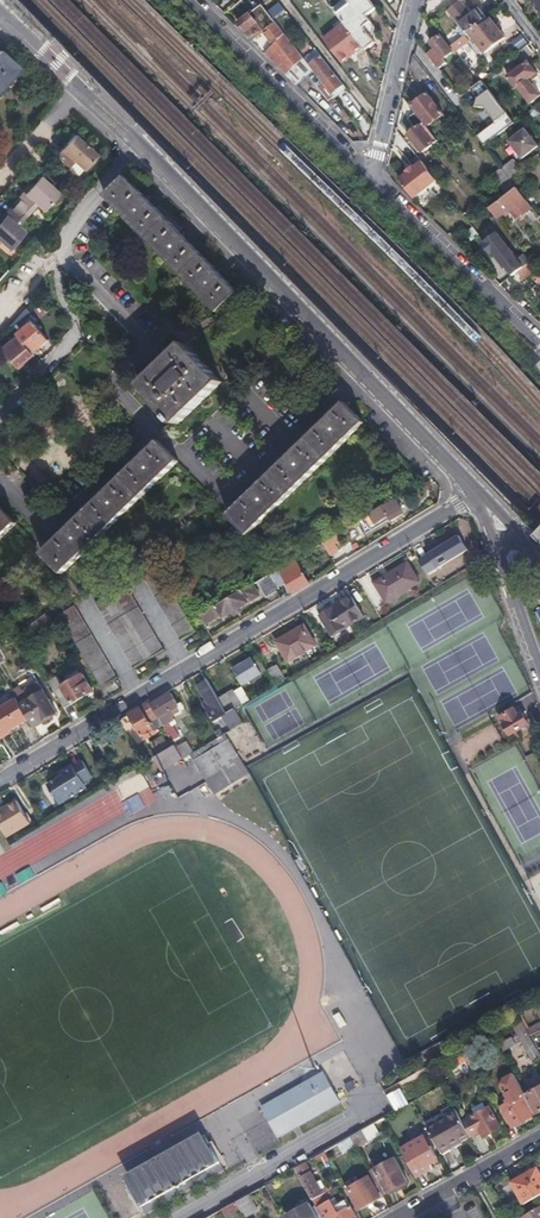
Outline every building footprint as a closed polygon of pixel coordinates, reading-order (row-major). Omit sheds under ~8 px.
[(371,0),(368,0),(355,10),(360,16),(347,26),(364,48),(366,50),(375,43),(370,36),(374,32),(373,24),(368,15),(377,8),(371,0)] [(463,0),(461,0),(460,1),(447,11),(466,34),(468,33),(485,18),(478,9),(473,13),(463,0)] [(288,36),(262,3),(240,21),(255,40),(265,31),(276,44),(288,36)] [(360,16),(355,10),(343,20),(346,24),(347,26),(360,16)] [(487,17),(485,18),(468,33),(485,53),(504,37),(487,17)] [(343,20),(343,19),(334,25),(338,31),(346,24),(343,20)] [(364,48),(347,26),(346,24),(338,31),(328,37),(347,61),(364,48)] [(511,42),(516,50),(528,42),(523,34),(511,42)] [(288,36),(276,44),(265,53),(286,73),(303,56),(288,36)] [(428,55),(439,69),(445,64),(442,59),(450,52),(438,36),(429,44),(433,50),(428,55)] [(328,37),(327,38),(345,63),(347,61),(328,37)] [(462,44),(459,39),(454,43),(449,46),(453,51),(462,44)] [(532,51),(528,44),(507,62),(511,67),(532,51)] [(344,81),(322,52),(308,63),(313,68),(320,77),(331,91),(344,81)] [(17,69),(0,54),(0,89),(17,69)] [(313,68),(308,63),(303,56),(286,73),(285,74),(296,85),(313,68)] [(419,63),(413,57),(411,68),(421,80),(428,75),(419,63)] [(423,59),(419,63),(428,75),(431,78),(435,75),(423,59)] [(536,73),(528,63),(508,78),(517,88),(519,87),(530,102),(539,96),(528,80),(536,73)] [(331,91),(320,77),(315,81),(326,95),(331,91)] [(485,145),(516,121),(491,90),(474,103),(491,125),(477,135),(485,145)] [(441,111),(425,91),(410,103),(425,123),(441,111)] [(439,143),(415,112),(408,118),(414,126),(407,131),(414,142),(411,143),(420,154),(422,153),(424,154),(439,143)] [(538,146),(527,130),(511,141),(523,157),(538,146)] [(87,169),(101,154),(77,133),(58,154),(71,166),(77,160),(87,169)] [(515,160),(502,169),(512,181),(524,172),(515,160)] [(414,199),(437,181),(422,162),(414,168),(412,167),(406,172),(408,173),(399,180),(414,199)] [(512,181),(502,169),(494,175),(508,195),(518,188),(512,181)] [(126,218),(220,317),(240,296),(126,177),(107,195),(105,197),(126,218)] [(13,204),(25,216),(35,204),(44,211),(58,195),(39,178),(25,194),(23,193),(13,204)] [(518,188),(508,195),(490,209),(498,219),(510,211),(513,208),(520,217),(533,208),(518,188)] [(490,209),(483,199),(474,206),(481,215),(490,209)] [(25,216),(13,204),(3,215),(5,216),(0,222),(0,241),(10,250),(24,234),(16,226),(25,216)] [(517,220),(520,217),(513,208),(510,211),(517,220)] [(524,289),(530,284),(539,277),(539,273),(536,267),(529,273),(508,246),(496,255),(497,256),(496,257),(495,259),(502,267),(504,267),(505,266),(517,282),(518,281),(524,289)] [(530,284),(535,291),(539,288),(539,277),(530,284)] [(29,315),(12,329),(19,338),(32,353),(49,339),(34,321),(33,322),(29,315)] [(32,353),(19,338),(3,351),(18,369),(34,356),(32,353)] [(220,382),(183,344),(141,387),(178,424),(220,382)] [(336,388),(328,380),(323,386),(331,394),(336,388)] [(362,422),(344,404),(312,435),(229,515),(248,534),(362,422)] [(177,461),(159,443),(157,441),(43,555),(62,574),(177,461)] [(396,497),(366,516),(373,526),(384,519),(385,520),(392,516),(394,519),(405,512),(396,497)] [(15,524),(0,509),(0,538),(15,524)] [(336,534),(323,542),(330,555),(339,550),(336,544),(340,541),(336,534)] [(423,546),(415,551),(435,584),(449,576),(442,563),(446,561),(439,548),(428,554),(423,546)] [(196,630),(152,558),(138,567),(162,607),(181,639),(196,630)] [(310,583),(295,558),(272,572),(279,585),(288,581),(295,593),(310,583)] [(407,563),(373,584),(384,603),(419,583),(407,563)] [(279,585),(272,572),(258,580),(268,595),(277,590),(281,588),(279,585)] [(257,586),(255,582),(201,615),(206,624),(224,614),(225,615),(234,610),(241,605),(249,600),(248,598),(256,594),(253,588),(257,586)] [(163,649),(123,585),(94,602),(134,666),(163,649)] [(261,594),(257,586),(253,588),(256,594),(248,598),(249,600),(250,601),(261,594)] [(350,597),(318,615),(329,635),(360,616),(350,597)] [(241,605),(234,610),(237,614),(244,609),(241,605)] [(116,677),(72,607),(58,616),(102,686),(116,677)] [(43,612),(22,628),(25,633),(34,627),(48,617),(43,612)] [(48,617),(34,627),(41,636),(55,629),(48,617)] [(316,644),(304,623),(276,640),(288,661),(316,644)] [(244,684),(261,673),(256,664),(253,659),(235,669),(244,684)] [(261,673),(268,669),(267,669),(263,661),(256,664),(261,673)] [(268,669),(276,683),(286,677),(277,663),(267,669),(268,669)] [(93,689),(81,669),(67,677),(70,681),(60,688),(56,681),(48,686),(63,708),(93,689)] [(218,718),(227,712),(219,698),(208,680),(198,685),(218,718)] [(18,687),(11,691),(15,699),(27,717),(29,720),(33,726),(51,715),(49,712),(55,709),(38,682),(22,692),(18,687)] [(234,689),(242,703),(249,699),(241,685),(234,689)] [(227,712),(236,707),(242,703),(234,689),(219,698),(227,712)] [(172,693),(151,704),(173,741),(178,738),(168,721),(180,713),(176,707),(180,705),(172,693)] [(0,708),(0,738),(19,726),(17,724),(27,717),(15,699),(0,708)] [(156,717),(148,703),(129,715),(142,735),(152,729),(148,722),(156,717)] [(517,708),(500,718),(510,734),(528,723),(522,713),(521,714),(517,708)] [(29,720),(27,717),(17,724),(19,726),(29,720)] [(236,764),(240,761),(224,734),(220,737),(193,753),(191,754),(215,794),(244,777),(236,764)] [(184,758),(191,754),(193,753),(186,742),(177,747),(184,758)] [(175,745),(155,757),(163,771),(184,758),(177,747),(175,745)] [(49,784),(61,804),(86,789),(83,783),(93,777),(83,760),(65,771),(66,774),(49,784)] [(248,774),(240,761),(236,764),(244,777),(248,774)] [(137,793),(121,803),(129,816),(145,806),(137,793)] [(7,836),(31,821),(18,799),(0,810),(0,825),(2,827),(7,836)] [(35,864),(39,873),(53,866),(49,857),(35,864)] [(30,867),(15,875),(21,885),(36,877),(30,867)] [(537,1054),(519,1023),(512,1027),(516,1035),(512,1038),(516,1045),(520,1042),(529,1058),(537,1054)] [(536,1025),(527,1029),(530,1035),(539,1030),(536,1025)] [(539,1047),(539,1029),(539,1030),(530,1035),(537,1048),(539,1047)] [(510,1039),(498,1045),(502,1052),(514,1045),(510,1039)] [(463,1053),(473,1070),(482,1064),(472,1047),(463,1053)] [(326,1081),(332,1078),(327,1069),(321,1072),(326,1081)] [(342,1096),(332,1078),(326,1081),(321,1072),(266,1105),(282,1131),(342,1096)] [(531,1104),(525,1094),(513,1073),(502,1078),(500,1085),(504,1093),(509,1094),(508,1098),(505,1100),(507,1102),(500,1105),(512,1127),(533,1115),(528,1106),(531,1104)] [(536,1112),(539,1110),(539,1085),(525,1094),(531,1104),(536,1112)] [(464,1122),(470,1134),(479,1129),(483,1136),(500,1126),(490,1107),(464,1122)] [(456,1109),(426,1126),(440,1151),(470,1134),(464,1122),(456,1109)] [(227,1166),(206,1129),(128,1174),(149,1210),(227,1166)] [(360,1132),(349,1138),(355,1147),(366,1141),(360,1132)] [(424,1137),(400,1150),(415,1176),(429,1167),(426,1161),(436,1154),(431,1145),(429,1146),(424,1137)] [(323,1152),(316,1156),(319,1162),(326,1157),(323,1152)] [(368,1169),(382,1193),(405,1180),(392,1156),(368,1169)] [(308,1161),(294,1168),(311,1199),(325,1191),(308,1161)] [(524,1204),(539,1195),(539,1174),(537,1168),(512,1182),(524,1204)] [(369,1179),(347,1190),(357,1209),(379,1197),(369,1179)] [(311,1199),(319,1213),(322,1217),(352,1217),(354,1216),(349,1206),(337,1213),(325,1191),(311,1199)] [(235,1202),(241,1213),(242,1217),(257,1209),(249,1194),(235,1202)] [(221,1210),(226,1217),(232,1217),(241,1213),(235,1202),(221,1210)] [(308,1202),(286,1215),(288,1217),(317,1217),(308,1202)] [(521,1216),(522,1217),(539,1217),(539,1206),(521,1216)]
